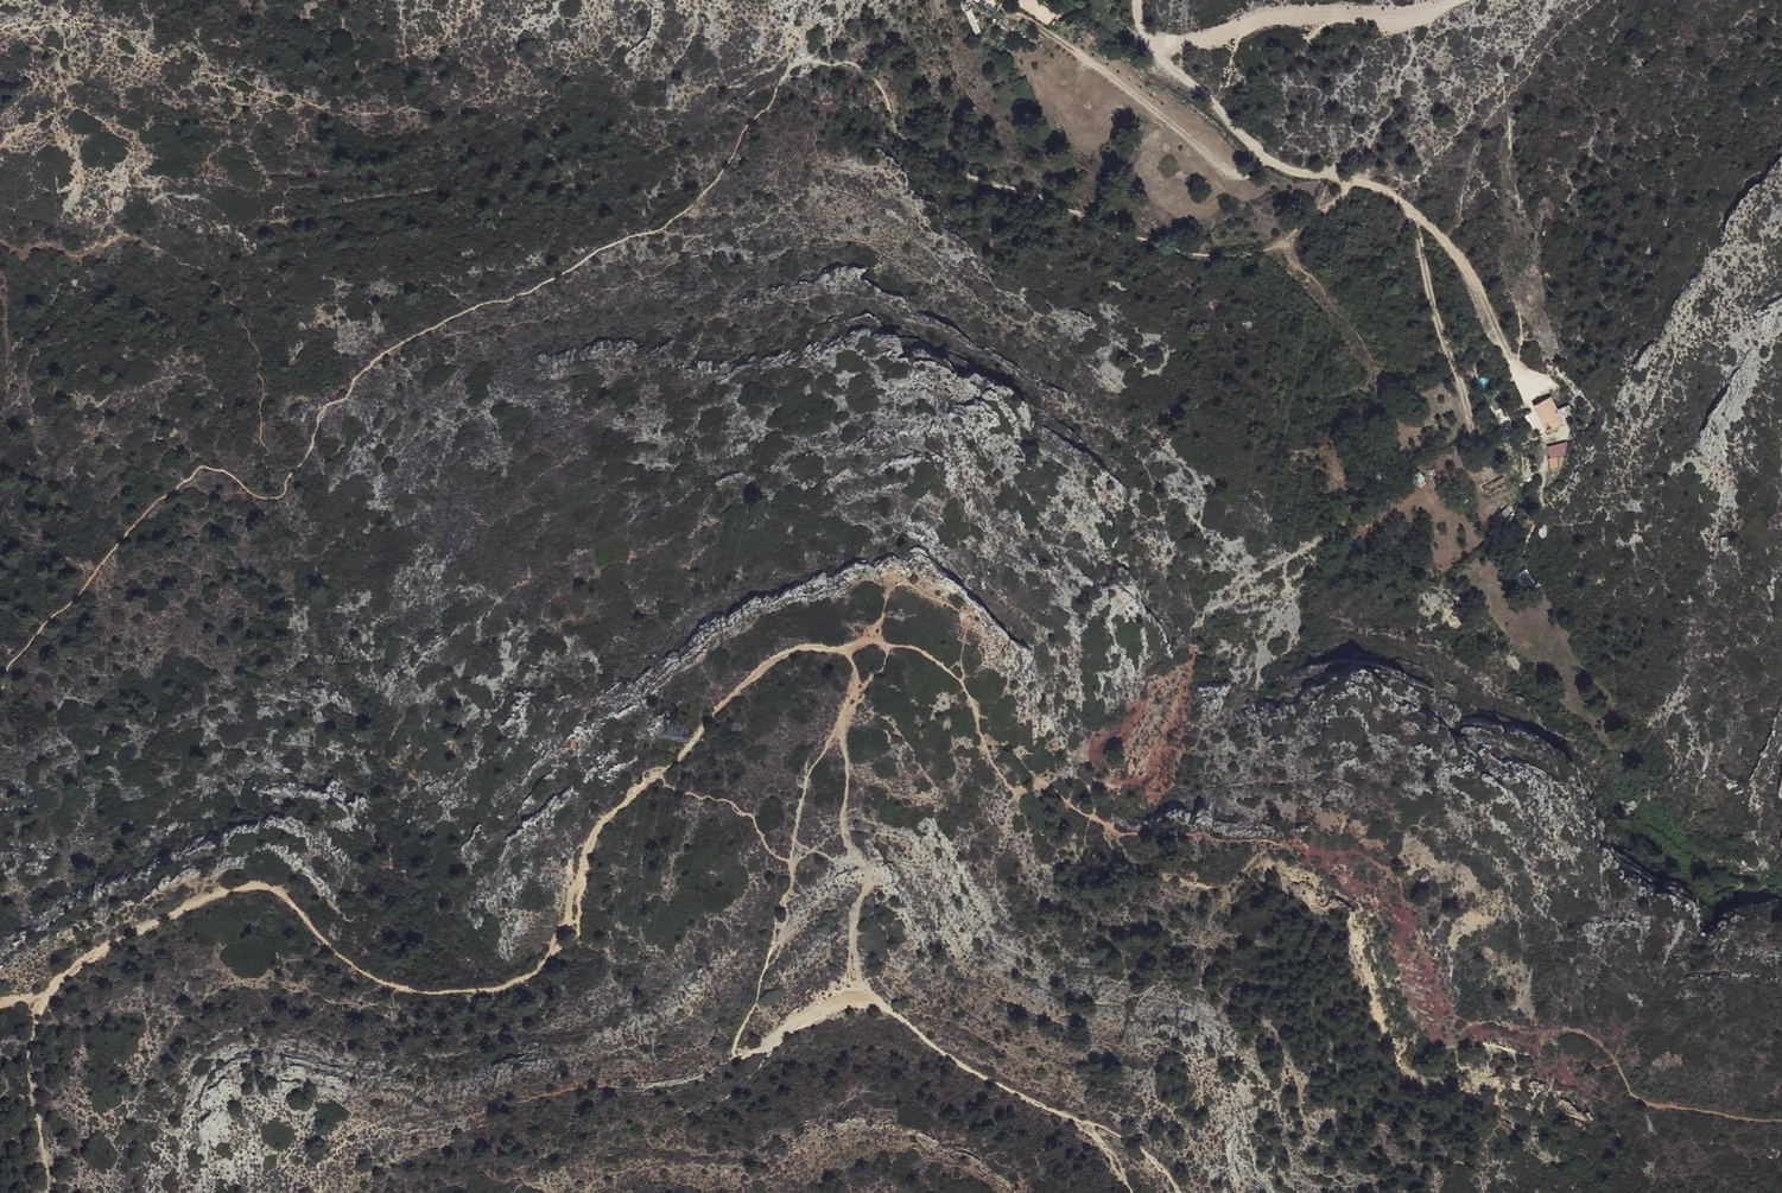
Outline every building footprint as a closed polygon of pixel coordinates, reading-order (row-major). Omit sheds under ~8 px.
[(1550,398),(1529,408),(1538,428),(1544,425),(1547,433),(1563,426),(1556,411),(1550,398)] [(1569,405),(1556,411),(1563,426),(1576,420),(1569,405)] [(1555,455),(1548,456),(1552,469),(1559,467),(1555,455)] [(1533,523),(1530,514),(1527,515),(1528,519),(1523,521),(1525,526),(1533,523)]
